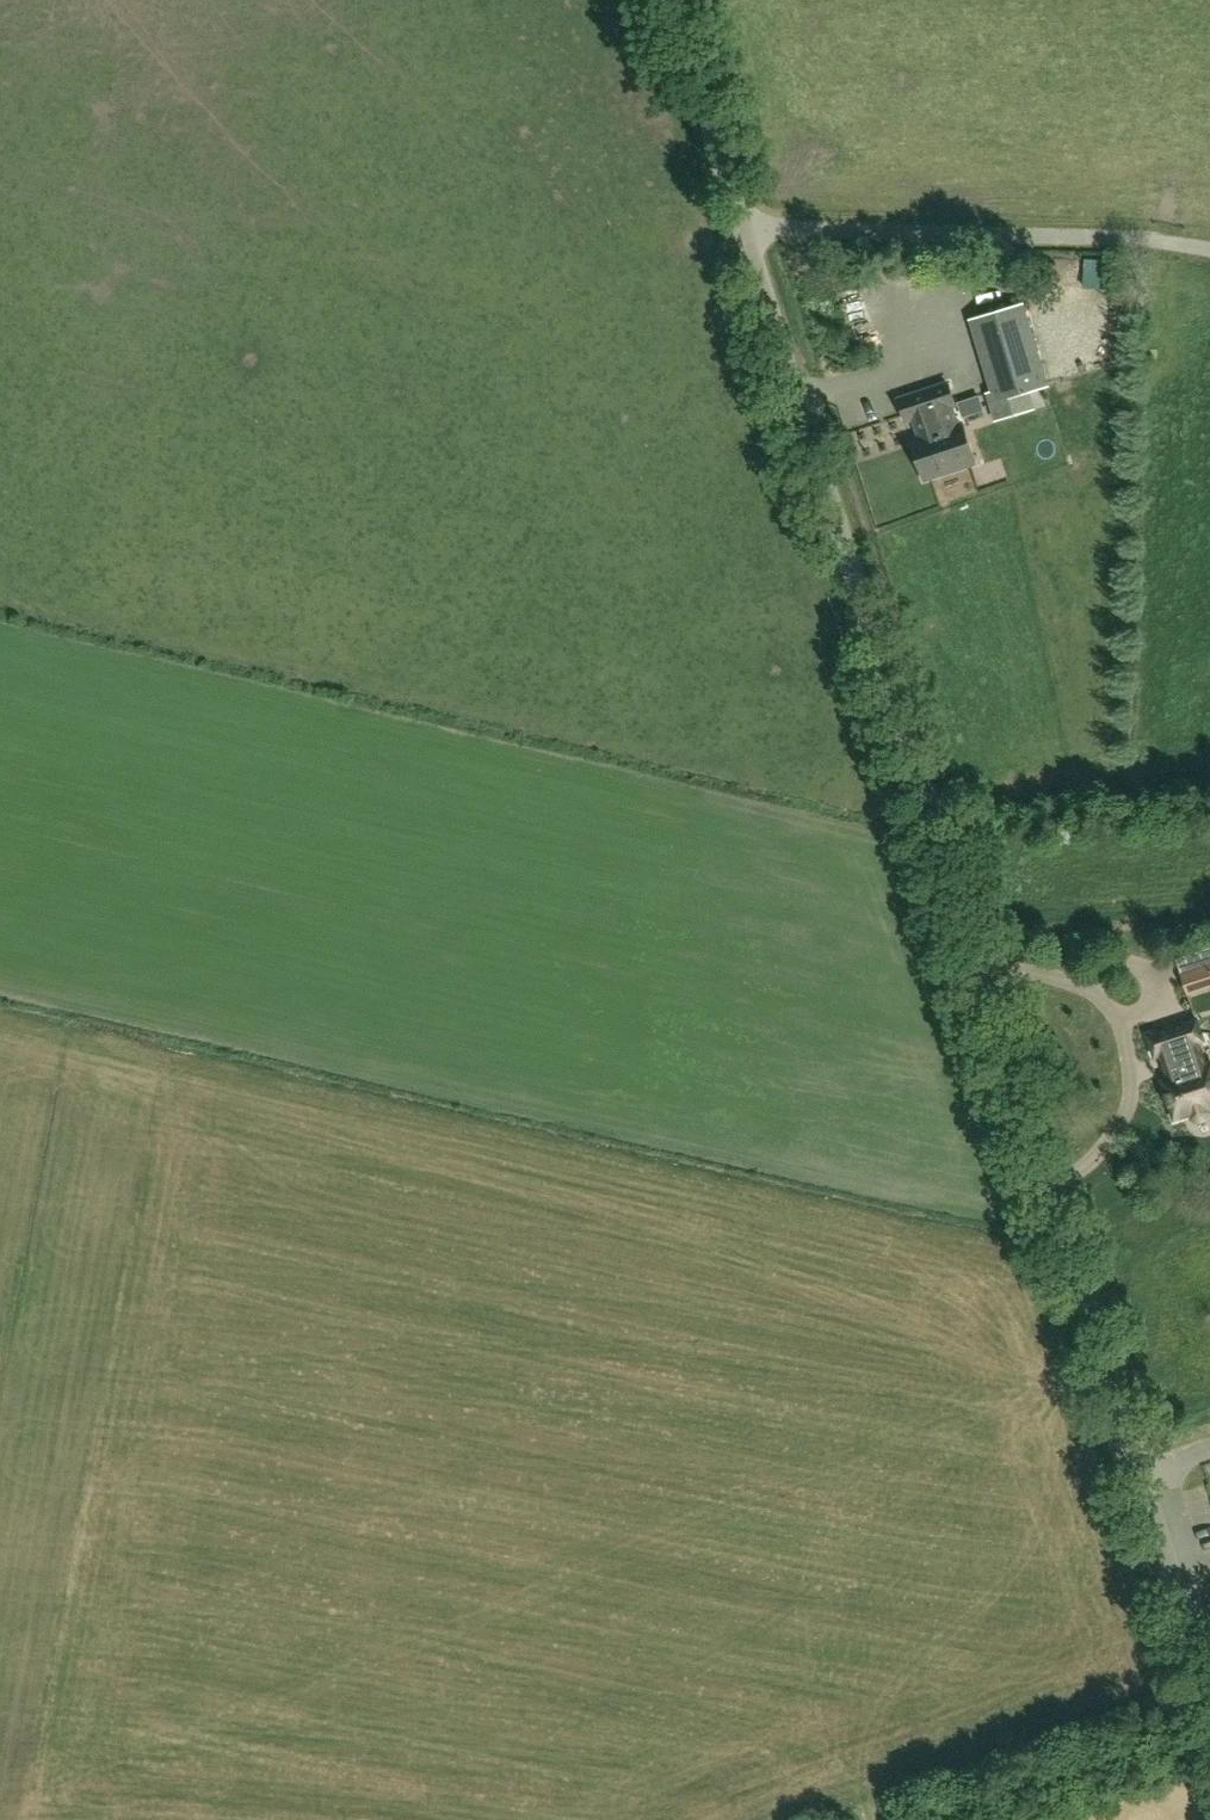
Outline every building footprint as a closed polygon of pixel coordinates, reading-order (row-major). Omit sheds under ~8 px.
[(970,303),(995,383),(1041,369),(1016,289),(970,303)] [(948,384),(900,400),(906,420),(914,418),(921,438),(920,438),(912,441),(925,479),(945,473),(976,463),(963,424),(957,426),(951,406),(955,404),(948,384)] [(991,486),(1017,475),(1012,463),(986,474),(991,486)] [(1162,1055),(1169,1077),(1161,1080),(1174,1120),(1191,1114),(1193,1119),(1200,1122),(1209,1119),(1209,1117),(1209,1064),(1207,1065),(1200,1043),(1207,1040),(1200,1019),(1148,1036),(1155,1057),(1162,1055)] [(1132,1165),(1139,1154),(1124,1145),(1117,1155),(1132,1165)]
